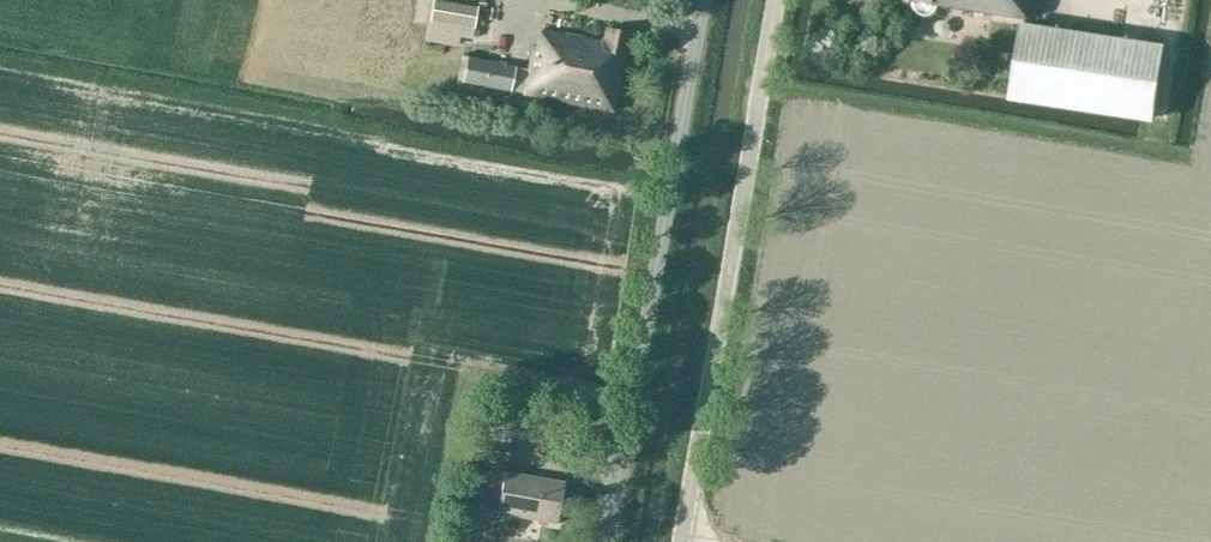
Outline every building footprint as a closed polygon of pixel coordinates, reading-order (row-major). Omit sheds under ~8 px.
[(907,0),(915,1),(915,2),(915,3),(915,4),(915,5),(915,6),(916,7),(916,8),(917,9),(918,10),(919,11),(920,12),(921,12),(922,12),(923,13),(924,13),(925,13),(926,13),(927,13),(928,13),(929,13),(929,12),(930,12),(931,12),(932,11),(933,11),(933,10),(934,9),(935,8),(935,7),(936,6),(936,5),(1027,20),(1030,0),(907,0)] [(1153,124),(1158,84),(1164,46),(1021,25),(1008,102),(1153,124)] [(447,28),(445,44),(461,46),(463,30),(447,28)] [(613,113),(628,36),(606,30),(603,41),(542,29),(540,33),(539,33),(536,50),(532,50),(524,95),(613,113)] [(462,83),(509,92),(513,68),(466,59),(462,83)] [(509,444),(508,444),(512,414),(479,409),(474,438),(473,438),(470,459),(490,463),(483,507),(497,509),(496,514),(556,524),(563,482),(504,472),(509,444)]
